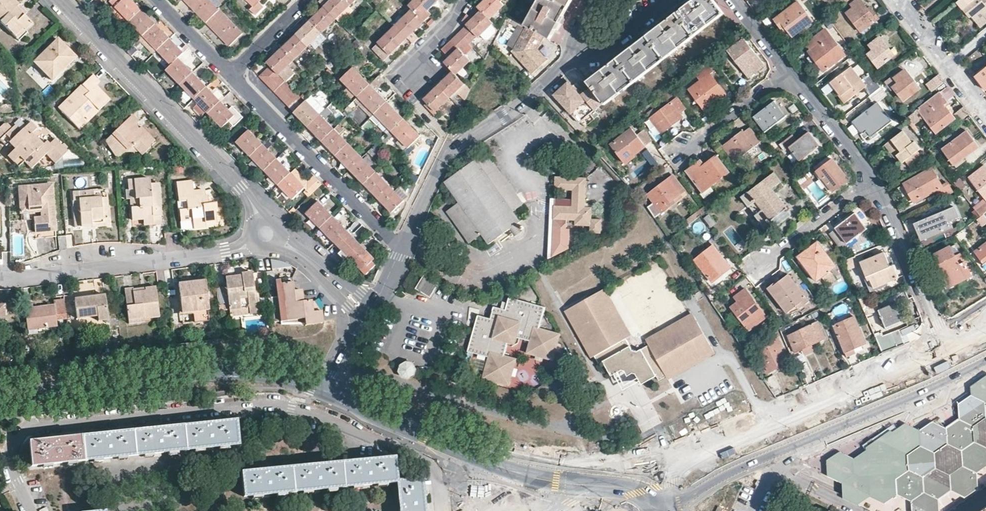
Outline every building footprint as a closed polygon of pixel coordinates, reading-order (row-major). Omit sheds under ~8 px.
[(25,15),(17,8),(19,6),(14,0),(1,0),(0,1),(0,22),(15,37),(24,29),(25,30),(32,23),(25,15)] [(125,24),(142,8),(134,0),(111,0),(119,8),(114,12),(125,24)] [(219,9),(211,0),(185,0),(206,22),(219,9)] [(253,6),(251,9),(257,15),(266,6),(260,0),(247,0),(253,6)] [(355,0),(331,0),(330,1),(330,0),(320,0),(319,1),(324,6),(336,18),(355,0)] [(410,5),(413,9),(421,17),(439,0),(415,0),(410,5)] [(481,11),(489,19),(504,5),(500,1),(499,0),(485,0),(478,7),(481,11)] [(524,24),(526,26),(544,35),(550,38),(560,20),(568,6),(558,0),(537,0),(524,24)] [(712,0),(692,0),(662,23),(645,36),(663,59),(723,13),(712,0)] [(850,4),(852,7),(845,13),(860,31),(876,20),(879,17),(871,7),(868,9),(861,0),(855,0),(850,4)] [(981,0),(960,0),(957,3),(962,9),(969,18),(971,16),(980,27),(985,22),(985,3),(984,4),(981,0)] [(798,1),(774,20),(789,39),(813,20),(798,1)] [(17,8),(25,15),(28,12),(21,5),(19,6),(17,8)] [(336,18),(324,6),(310,20),(322,32),(336,18)] [(142,8),(125,24),(139,39),(157,23),(142,8)] [(243,32),(219,9),(206,22),(230,46),(243,32)] [(425,21),(421,17),(413,9),(396,25),(408,38),(425,21)] [(96,10),(92,14),(98,20),(101,16),(100,13),(96,10)] [(481,11),(467,24),(477,35),(478,36),(493,22),(489,19),(481,11)] [(308,47),(322,32),(310,20),(295,35),(308,47)] [(879,24),(876,20),(860,31),(864,36),(879,24)] [(157,23),(139,39),(153,54),(158,49),(170,37),(157,23)] [(525,27),(517,23),(506,43),(514,47),(525,27)] [(477,35),(467,24),(465,27),(462,30),(472,41),(477,35)] [(408,38),(396,25),(372,48),(384,60),(408,38)] [(544,35),(526,26),(525,27),(514,47),(512,51),(537,48),(544,35)] [(825,28),(806,44),(810,49),(807,52),(823,71),(846,54),(825,28)] [(28,33),(25,30),(24,29),(15,37),(19,41),(28,33)] [(459,32),(456,35),(467,46),(469,43),(472,41),(462,30),(459,32)] [(281,48),(294,61),(308,47),(295,35),(281,48)] [(451,40),(462,51),(467,46),(456,35),(454,37),(451,40)] [(603,68),(587,81),(591,86),(603,102),(605,104),(663,59),(645,36),(633,45),(603,68)] [(185,52),(170,37),(158,49),(172,64),(179,57),(185,52)] [(879,37),(864,48),(878,66),(893,55),(879,37)] [(742,39),(727,51),(747,77),(764,64),(751,47),(749,48),(742,39)] [(51,80),(74,57),(57,40),(34,63),(51,80)] [(462,51),(451,40),(444,47),(442,49),(450,57),(445,62),(453,71),(456,74),(471,60),(462,51)] [(136,50),(132,46),(127,51),(131,55),(136,50)] [(279,75),(294,61),(281,48),(267,62),(270,66),(275,71),(279,75)] [(537,48),(512,51),(532,73),(547,60),(537,48)] [(183,82),(193,72),(179,57),(172,64),(168,67),(183,82)] [(985,90),(985,89),(985,64),(974,74),(977,78),(985,90)] [(708,65),(696,75),(700,81),(689,89),(705,110),(725,93),(710,73),(713,71),(708,65)] [(275,71),(270,66),(260,76),(265,82),(275,71)] [(356,93),(358,96),(370,84),(353,66),(341,78),(348,86),(356,93)] [(880,86),(876,80),(869,72),(861,78),(852,66),(834,79),(838,84),(835,87),(846,101),(862,88),(868,96),(880,86)] [(905,70),(894,78),(898,83),(893,87),(903,100),(918,88),(905,70)] [(280,76),(279,75),(275,71),(265,82),(269,87),(280,76)] [(446,78),(439,85),(450,97),(452,99),(459,92),(466,100),(470,89),(456,74),(453,71),(446,78)] [(183,82),(197,96),(207,86),(193,72),(183,82)] [(80,113),(87,120),(108,99),(100,90),(98,93),(92,87),(94,85),(98,81),(92,75),(58,108),(72,122),(80,113)] [(370,84),(358,96),(374,113),(387,101),(376,89),(384,81),(379,75),(370,84)] [(938,75),(926,84),(932,93),(945,83),(938,75)] [(269,87),(274,92),(285,81),(280,76),(269,87)] [(279,97),(290,86),(285,81),(274,92),(279,97)] [(578,122),(603,102),(591,86),(580,94),(568,81),(553,94),(578,122)] [(450,97),(439,85),(424,99),(427,102),(425,105),(435,115),(437,113),(435,111),(450,97)] [(207,86),(197,96),(202,101),(197,106),(204,114),(209,109),(210,110),(221,100),(207,86)] [(279,97),(284,102),(295,91),(290,86),(279,97)] [(356,93),(348,86),(342,92),(349,100),(356,93)] [(886,94),(880,86),(868,96),(874,104),(852,121),(862,134),(866,130),(871,136),(892,120),(878,101),(886,94)] [(289,107),(300,96),(295,91),(284,102),(289,107)] [(940,91),(917,109),(924,116),(936,133),(955,118),(946,106),(949,103),(940,91)] [(322,106),(329,101),(323,94),(316,99),(322,106)] [(289,107),(294,112),(305,101),(300,96),(289,107)] [(676,98),(650,118),(662,132),(682,116),(679,112),(684,108),(676,98)] [(221,100),(210,110),(225,125),(232,118),(237,123),(244,117),(235,107),(231,107),(229,109),(221,100)] [(305,101),(294,112),(308,126),(320,115),(306,100),(305,101)] [(387,101),(374,113),(391,130),(404,118),(387,101)] [(774,101),(753,117),(765,132),(785,116),(774,101)] [(968,114),(962,106),(953,114),(958,121),(968,114)] [(924,116),(917,109),(908,116),(914,124),(924,116)] [(78,129),(87,120),(80,113),(72,122),(78,129)] [(131,143),(136,149),(140,152),(148,145),(147,144),(151,139),(138,125),(136,127),(133,130),(130,126),(133,123),(136,120),(131,114),(109,134),(112,138),(105,146),(115,157),(123,150),(128,146),(131,143)] [(308,126),(322,141),(334,129),(320,115),(308,126)] [(203,118),(199,122),(205,128),(209,124),(203,118)] [(421,135),(404,118),(391,130),(408,147),(421,135)] [(46,156),(53,162),(65,149),(64,147),(66,145),(62,142),(60,144),(54,138),(48,143),(45,140),(41,143),(34,135),(33,136),(30,139),(27,135),(30,133),(34,128),(29,122),(19,132),(14,126),(10,129),(6,125),(1,126),(0,126),(0,143),(4,147),(8,143),(13,148),(6,156),(17,166),(23,161),(28,156),(35,162),(44,153),(47,151),(49,153),(46,156)] [(632,128),(610,144),(624,162),(645,145),(632,128)] [(742,130),(722,145),(734,161),(760,141),(750,128),(744,132),(742,130)] [(252,153),(262,143),(249,129),(239,139),(252,153)] [(334,129),(322,141),(336,155),(348,143),(334,129)] [(903,130),(889,141),(896,150),(899,148),(902,151),(897,155),(901,160),(903,163),(906,160),(911,167),(923,158),(918,151),(921,149),(914,141),(913,143),(903,130)] [(966,130),(941,150),(953,166),(979,146),(966,130)] [(792,134),(778,144),(784,152),(789,147),(799,160),(819,144),(808,131),(796,140),(792,134)] [(101,142),(105,146),(112,138),(109,134),(101,142)] [(763,138),(769,144),(774,140),(769,134),(763,138)] [(896,150),(889,141),(884,145),(898,163),(901,160),(897,155),(902,151),(899,148),(896,150)] [(88,147),(83,142),(80,146),(85,151),(88,147)] [(277,158),(262,143),(252,153),(267,168),(277,158)] [(362,157),(348,143),(336,155),(350,169),(362,157)] [(648,150),(642,154),(654,169),(659,165),(648,150)] [(700,160),(686,171),(702,192),(729,172),(716,154),(703,164),(700,160)] [(29,168),(35,162),(28,156),(23,161),(29,168)] [(814,167),(817,170),(833,190),(848,179),(832,159),(830,161),(827,156),(814,167)] [(362,157),(350,169),(364,183),(376,171),(362,157)] [(267,168),(280,182),(291,172),(277,158),(267,168)] [(509,229),(518,223),(520,222),(513,211),(524,203),(494,162),(486,167),(485,165),(481,167),(475,159),(445,181),(460,201),(448,210),(471,242),(484,233),(491,243),(509,229)] [(984,164),(968,177),(985,200),(985,167),(984,164)] [(932,168),(904,184),(914,202),(936,189),(941,197),(953,191),(948,182),(942,186),(932,168)] [(291,172),(280,182),(295,197),(305,186),(296,178),(299,174),(294,169),(291,172)] [(833,190),(817,170),(814,173),(830,192),(833,190)] [(364,183),(378,198),(390,186),(376,171),(364,183)] [(763,225),(771,220),(787,208),(774,190),(783,183),(774,172),(741,196),(763,225)] [(307,182),(299,174),(296,178),(305,186),(307,188),(309,186),(306,183),(307,182)] [(152,216),(153,222),(161,221),(157,180),(149,180),(149,175),(127,177),(128,187),(133,186),(134,196),(130,196),(132,217),(143,216),(147,216),(146,210),(151,210),(152,216)] [(311,194),(322,183),(315,176),(314,175),(307,182),(306,183),(309,186),(307,188),(311,194)] [(654,201),(647,206),(655,217),(674,202),(672,199),(684,190),(673,175),(648,193),(654,201)] [(555,176),(555,188),(573,189),(573,205),(555,204),(554,218),(566,219),(576,219),(575,225),(591,225),(591,233),(600,233),(601,220),(591,220),(592,206),(585,206),(586,177),(555,176)] [(205,218),(222,217),(221,204),(216,204),(216,199),(210,200),(210,197),(207,197),(207,193),(204,193),(203,187),(192,188),(191,179),(177,180),(179,199),(185,198),(186,205),(179,206),(181,217),(192,216),(192,224),(193,225),(205,223),(205,222),(205,218)] [(34,231),(55,230),(52,183),(19,185),(21,212),(41,210),(41,216),(33,217),(33,218),(34,231)] [(390,186),(378,198),(393,212),(404,200),(390,186)] [(93,195),(106,195),(105,187),(93,188),(93,195)] [(107,217),(106,195),(93,195),(93,188),(73,190),(76,226),(94,224),(93,218),(107,217)] [(307,213),(321,227),(333,215),(319,201),(307,213)] [(980,216),(983,214),(985,211),(985,201),(975,209),(980,216)] [(954,206),(915,223),(920,235),(933,229),(935,234),(953,226),(950,219),(959,216),(954,206)] [(700,215),(706,211),(703,207),(697,211),(700,215)] [(787,208),(771,220),(775,226),(791,214),(787,208)] [(41,210),(21,212),(21,219),(33,218),(33,217),(41,216),(41,210)] [(144,222),(153,222),(152,216),(151,210),(146,210),(147,216),(143,216),(144,222)] [(855,212),(835,228),(836,229),(829,234),(841,248),(868,228),(855,212)] [(335,241),(347,229),(333,215),(321,227),(335,241)] [(181,225),(192,224),(192,216),(181,217),(181,225)] [(566,229),(566,219),(554,218),(552,258),(568,249),(570,228),(566,229)] [(523,231),(518,223),(509,229),(515,237),(523,231)] [(361,244),(347,229),(335,241),(349,255),(361,244)] [(724,246),(718,238),(711,243),(713,245),(695,259),(712,280),(730,267),(717,251),(724,246)] [(842,261),(826,239),(820,244),(836,266),(842,261)] [(818,241),(798,256),(816,281),(822,277),(828,284),(836,279),(830,270),(836,266),(820,244),(818,241)] [(361,244),(349,255),(367,273),(374,266),(370,262),(375,257),(361,244)] [(956,244),(951,246),(954,252),(959,249),(956,244)] [(975,252),(982,260),(980,262),(983,266),(985,263),(985,244),(975,252)] [(954,252),(951,246),(932,255),(948,288),(972,275),(959,249),(954,252)] [(885,252),(861,262),(869,281),(871,279),(875,287),(900,277),(894,264),(891,266),(885,252)] [(855,255),(844,260),(847,269),(857,264),(858,261),(855,255)] [(255,289),(252,269),(242,271),(242,275),(235,276),(235,274),(226,275),(227,284),(224,284),(224,283),(216,284),(218,292),(218,297),(219,300),(222,300),(229,299),(230,307),(251,304),(252,309),(252,310),(260,309),(258,292),(255,292),(252,292),(251,289),(255,289)] [(775,281),(766,288),(767,290),(769,288),(786,310),(784,312),(785,313),(795,305),(798,309),(811,298),(809,297),(807,299),(788,274),(790,272),(789,270),(787,273),(783,269),(781,271),(783,273),(774,279),(775,281)] [(440,283),(426,274),(416,289),(431,298),(440,283)] [(194,309),(195,319),(209,318),(207,307),(209,307),(205,279),(179,282),(183,310),(194,309)] [(313,308),(311,298),(303,298),(302,287),(295,287),(294,279),(291,279),(277,281),(280,299),(282,318),(306,315),(306,321),(323,319),(322,307),(313,308)] [(144,315),(145,316),(160,314),(157,285),(146,286),(146,289),(134,290),(134,287),(134,286),(125,287),(129,317),(144,315)] [(604,288),(601,290),(603,293),(629,337),(632,336),(604,288)] [(745,288),(734,296),(737,301),(730,306),(748,330),(766,316),(745,288)] [(904,289),(885,297),(886,299),(880,301),(883,308),(895,302),(896,304),(908,299),(904,289)] [(601,290),(569,310),(570,312),(603,293),(601,290)] [(570,312),(595,356),(599,363),(603,361),(612,376),(623,370),(630,372),(636,373),(642,384),(657,376),(660,380),(668,376),(711,351),(691,317),(648,343),(649,345),(635,353),(626,339),(629,337),(603,293),(570,312)] [(109,317),(105,294),(75,298),(78,317),(99,315),(99,319),(109,317)] [(495,318),(491,317),(479,314),(469,350),(489,356),(484,376),(510,383),(517,358),(505,355),(508,345),(512,346),(519,343),(520,338),(531,341),(527,354),(554,361),(561,333),(540,327),(546,307),(510,297),(506,309),(494,305),(493,311),(497,312),(495,318)] [(57,318),(67,317),(65,299),(54,301),(55,305),(34,308),(33,304),(25,305),(28,329),(58,324),(57,318)] [(875,301),(862,307),(865,313),(878,307),(875,301)] [(902,319),(896,304),(895,302),(883,308),(879,310),(886,326),(902,319)] [(251,304),(230,307),(231,312),(252,309),(251,304)] [(185,321),(195,319),(194,309),(183,310),(185,321)] [(570,312),(569,310),(565,312),(591,358),(595,356),(570,312)] [(646,339),(648,343),(691,317),(694,316),(692,312),(646,339)] [(714,349),(694,316),(691,317),(711,351),(714,349)] [(855,316),(834,325),(848,357),(863,350),(861,345),(867,343),(855,316)] [(816,320),(787,335),(796,352),(803,349),(806,356),(815,352),(811,344),(825,338),(816,320)] [(915,323),(898,329),(902,338),(907,336),(910,341),(915,339),(919,334),(917,328),(915,323)] [(875,335),(882,353),(904,344),(902,338),(898,329),(883,336),(881,332),(875,335)] [(763,344),(758,347),(769,371),(779,367),(780,369),(789,365),(781,348),(783,347),(779,337),(769,342),(768,338),(761,341),(763,344)] [(716,353),(714,349),(711,351),(668,376),(670,380),(716,353)] [(806,361),(799,364),(804,376),(811,373),(806,361)] [(408,362),(401,366),(400,371),(403,377),(408,378),(414,375),(415,371),(413,365),(408,362)] [(774,374),(764,380),(771,391),(780,386),(774,374)] [(973,391),(985,382),(985,375),(972,384),(973,391)] [(985,431),(985,382),(973,391),(960,400),(960,416),(947,425),(933,419),(919,428),(908,437),(950,456),(985,431)] [(60,439),(29,442),(32,466),(239,445),(236,421),(213,423),(171,427),(110,434),(60,439)] [(939,495),(946,491),(952,487),(951,472),(985,448),(985,431),(950,456),(908,437),(919,428),(906,423),(887,434),(880,439),(937,465),(939,495)] [(937,465),(880,439),(854,457),(842,466),(843,481),(885,501),(898,492),(912,498),(912,510),(940,510),(939,495),(937,465)] [(951,472),(952,487),(966,494),(978,485),(978,469),(985,464),(985,448),(951,472)] [(842,466),(854,457),(841,451),(826,460),(827,474),(843,481),(842,466)] [(396,458),(348,462),(312,465),(273,469),(242,472),(244,496),(398,482),(401,510),(424,510),(424,507),(421,478),(398,481),(396,458)] [(871,495),(843,481),(844,499),(858,504),(871,495)]
